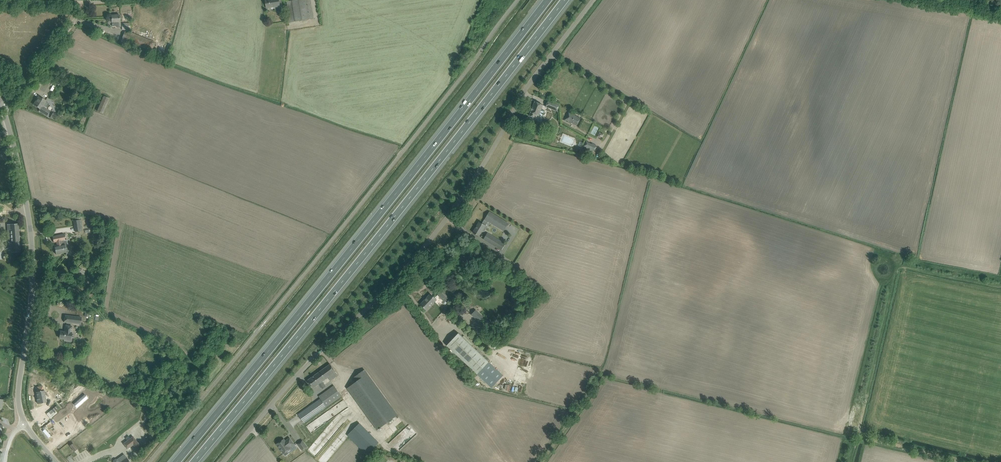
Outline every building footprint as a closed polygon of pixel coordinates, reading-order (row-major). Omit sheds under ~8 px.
[(266,4),(266,8),(282,6),(282,4),(281,0),(265,0),(266,4)] [(287,6),(290,22),(314,18),(311,0),(294,0),(287,1),(287,6)] [(111,15),(112,20),(112,22),(112,26),(117,26),(117,27),(121,27),(120,21),(119,15),(111,15)] [(151,51),(152,47),(154,42),(131,32),(130,34),(124,32),(123,36),(120,42),(132,46),(133,44),(151,51)] [(49,84),(40,78),(39,78),(34,87),(44,92),(49,84)] [(39,96),(34,105),(40,109),(39,111),(44,114),(47,116),(50,111),(46,108),(49,104),(45,101),(46,101),(43,99),(39,96)] [(103,96),(97,111),(103,114),(110,99),(103,96)] [(557,111),(559,105),(548,100),(546,107),(557,111)] [(535,102),(529,116),(537,119),(538,116),(541,117),(542,115),(543,115),(544,113),(543,113),(544,111),(541,110),(543,105),(535,102)] [(580,118),(576,116),(572,114),(572,113),(568,111),(564,120),(567,122),(571,124),(572,123),(577,126),(580,118)] [(50,118),(55,121),(58,115),(53,112),(50,118)] [(583,147),(593,152),(596,145),(586,140),(583,147)] [(504,231),(508,223),(489,212),(485,219),(482,224),(479,222),(475,229),(473,233),(479,236),(481,232),(482,230),(484,232),(487,227),(485,225),(488,221),(491,223),(504,231)] [(18,223),(7,224),(9,248),(11,248),(12,252),(20,252),(18,223)] [(64,234),(52,236),(53,242),(57,242),(57,245),(54,246),(56,254),(61,253),(66,252),(67,254),(69,251),(70,248),(70,247),(70,246),(69,245),(68,244),(67,244),(67,240),(65,240),(64,240),(63,235),(64,234)] [(491,236),(488,242),(501,250),(505,244),(491,236)] [(85,272),(83,271),(80,268),(75,275),(79,278),(80,278),(85,272)] [(444,295),(441,292),(438,295),(445,302),(446,301),(448,299),(444,295)] [(430,294),(421,305),(426,310),(436,300),(430,294)] [(476,310),(471,315),(479,321),(483,317),(476,310)] [(81,324),(82,317),(70,316),(65,315),(64,322),(69,322),(81,324)] [(69,340),(71,341),(73,327),(70,326),(65,326),(65,332),(60,331),(59,338),(64,339),(64,340),(69,340)] [(458,333),(447,345),(491,388),(503,375),(462,337),(458,333)] [(338,375),(330,364),(307,381),(313,388),(319,384),(322,389),(326,386),(322,381),(328,377),(330,381),(338,375)] [(347,388),(377,430),(397,415),(364,370),(354,377),(357,381),(347,388)] [(43,386),(36,387),(37,392),(36,392),(37,397),(36,397),(38,404),(46,402),(44,390),(43,386)] [(342,396),(334,386),(319,396),(320,399),(298,415),(304,423),(327,407),(342,396)] [(67,395),(56,404),(61,410),(72,401),(67,395)] [(64,419),(57,426),(65,435),(69,431),(71,432),(70,433),(73,437),(85,428),(82,424),(74,430),(72,428),(73,428),(64,419)] [(359,423),(347,435),(366,455),(379,443),(359,423)] [(142,449),(133,436),(123,444),(127,449),(133,445),(138,451),(142,449)] [(284,439),(276,444),(279,448),(283,454),(285,456),(289,453),(297,448),(292,442),(290,438),(285,441),(284,439)] [(297,444),(302,451),(308,448),(303,440),(297,444)]
